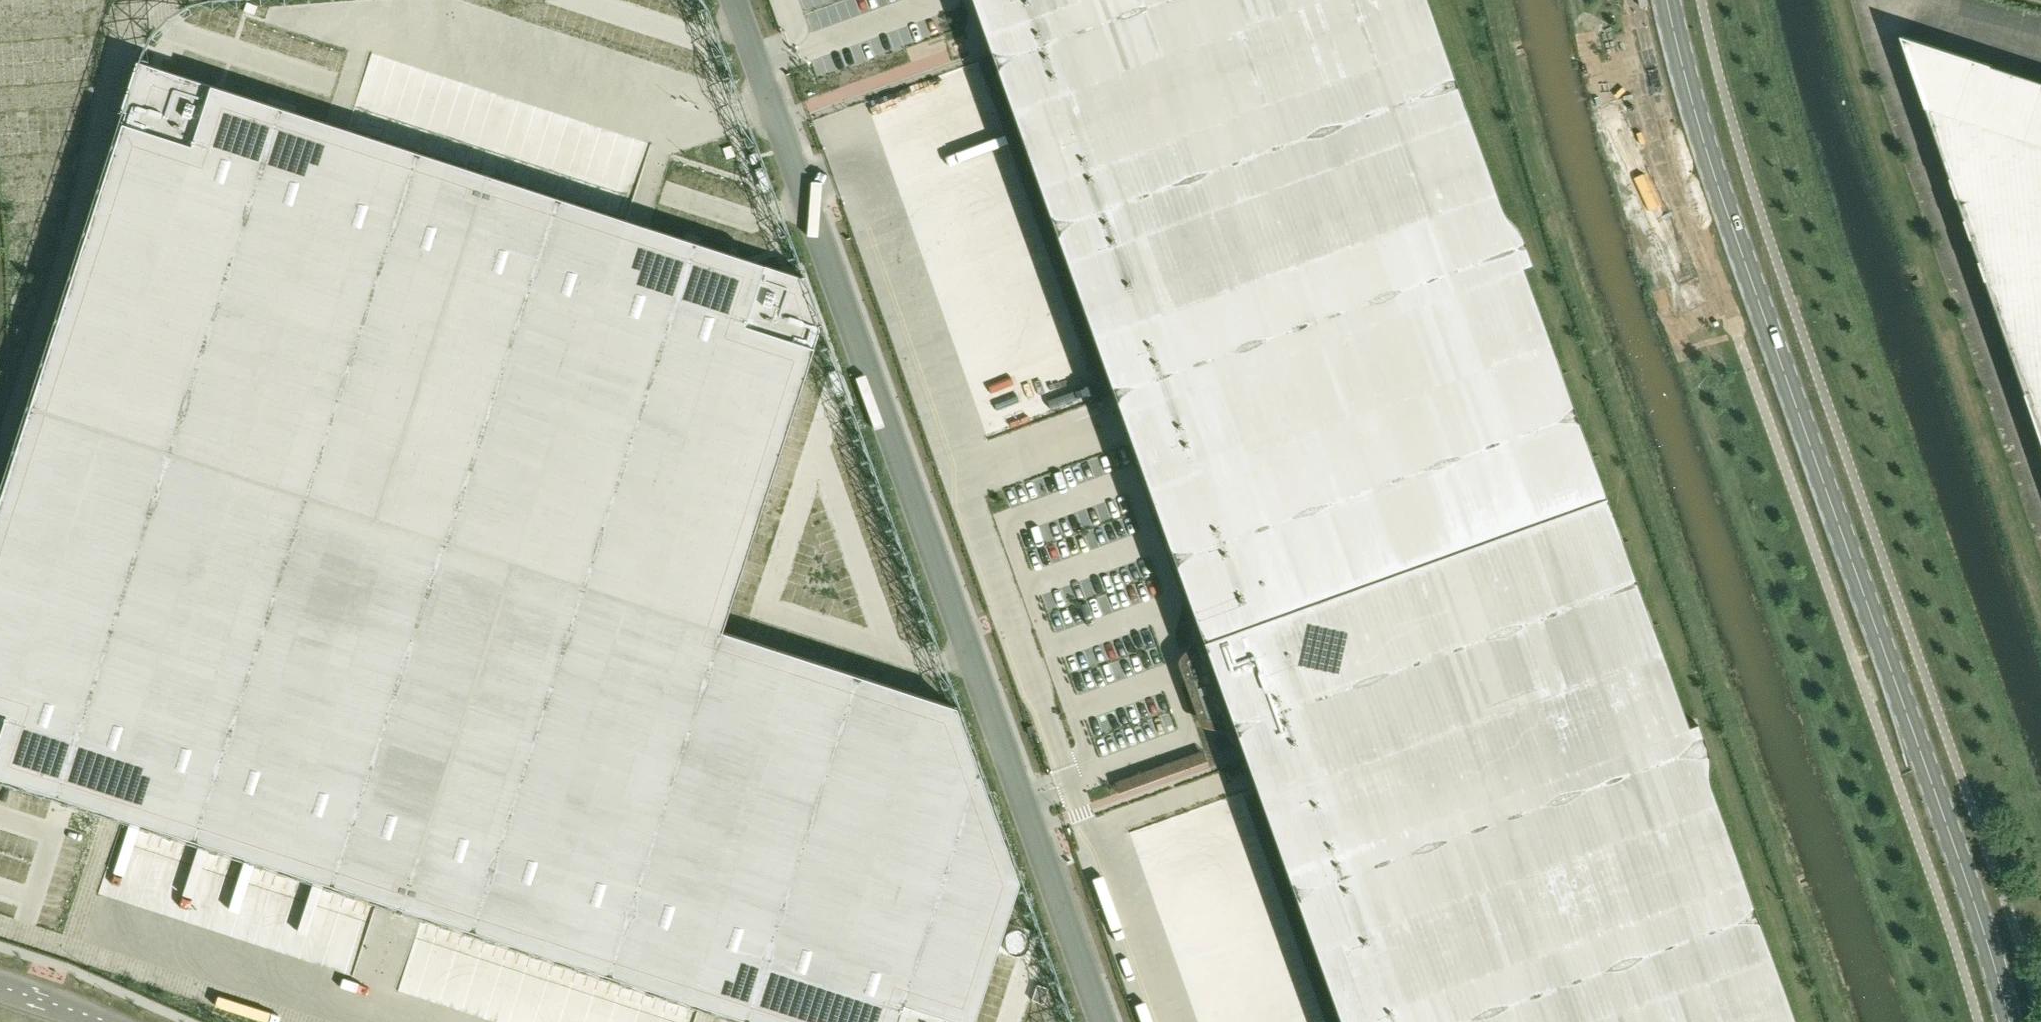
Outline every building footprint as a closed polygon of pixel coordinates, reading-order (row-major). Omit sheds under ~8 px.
[(991,58),(1111,390),(1192,616),(1202,642),(1604,497),(1521,268),(1531,265),(1522,242),(1520,237),(1518,232),(1514,228),(1506,219),(1503,215),(1500,210),(1498,205),(1425,0),(970,0),(991,58)] [(1902,35),(2040,435),(2040,81),(1902,35)] [(125,112),(29,406),(374,518),(486,174),(141,62),(141,63),(125,112)] [(486,174),(374,518),(511,563),(721,631),(819,329),(818,325),(800,277),(486,174)] [(399,907),(511,563),(374,518),(29,406),(0,496),(0,777),(399,907)] [(1202,642),(1241,750),(1240,750),(1256,793),(1339,1021),(1793,1021),(1708,787),(1707,782),(1706,777),(1706,772),(1706,765),(1706,758),(1706,752),(1695,721),(1686,724),(1604,497),(1202,642)] [(399,907),(753,1021),(973,1021),(1018,881),(955,707),(721,631),(511,563),(399,907)] [(1037,985),(1032,1000),(1043,1004),(1048,989),(1037,985)]
